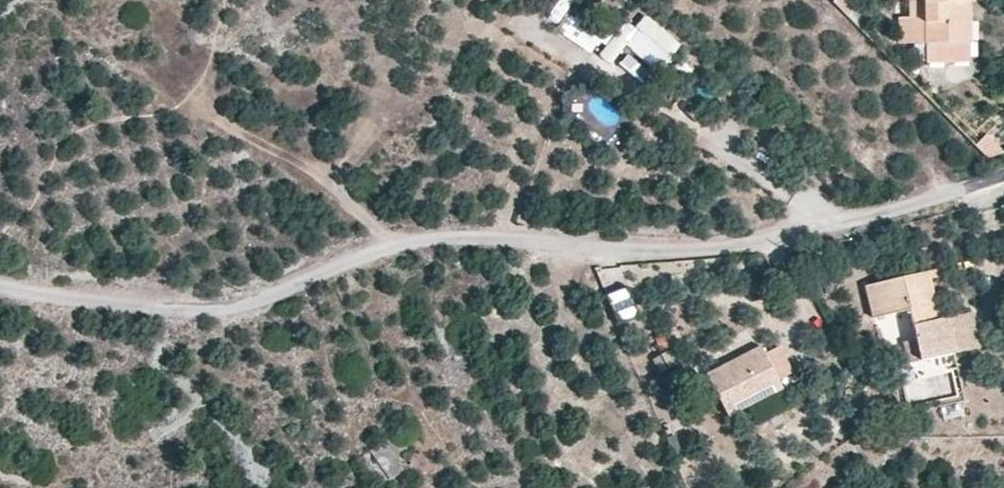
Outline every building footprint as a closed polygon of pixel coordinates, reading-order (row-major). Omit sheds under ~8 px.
[(575,0),(559,0),(548,17),(559,24),(575,0)] [(852,0),(836,0),(834,2),(848,17),(857,7),(851,1),(852,0)] [(970,0),(921,0),(921,2),(910,2),(910,16),(925,16),(926,43),(951,42),(951,25),(971,24),(970,0)] [(660,73),(682,45),(639,10),(601,58),(611,66),(627,47),(660,73)] [(562,24),(587,57),(603,44),(578,11),(562,24)] [(926,43),(925,16),(910,16),(897,17),(898,43),(926,43)] [(972,62),(971,24),(951,25),(951,42),(926,43),(927,63),(972,62)] [(988,134),(976,145),(991,162),(1003,151),(988,134)] [(942,318),(930,271),(903,277),(864,286),(871,320),(910,312),(916,338),(922,361),(981,349),(973,312),(942,318)] [(609,295),(619,324),(638,317),(628,288),(609,295)] [(882,336),(909,332),(906,315),(879,320),(882,336)] [(904,344),(908,365),(920,363),(917,342),(904,344)] [(785,388),(763,346),(707,375),(729,417),(785,388)] [(675,365),(667,353),(652,362),(660,374),(675,365)]
